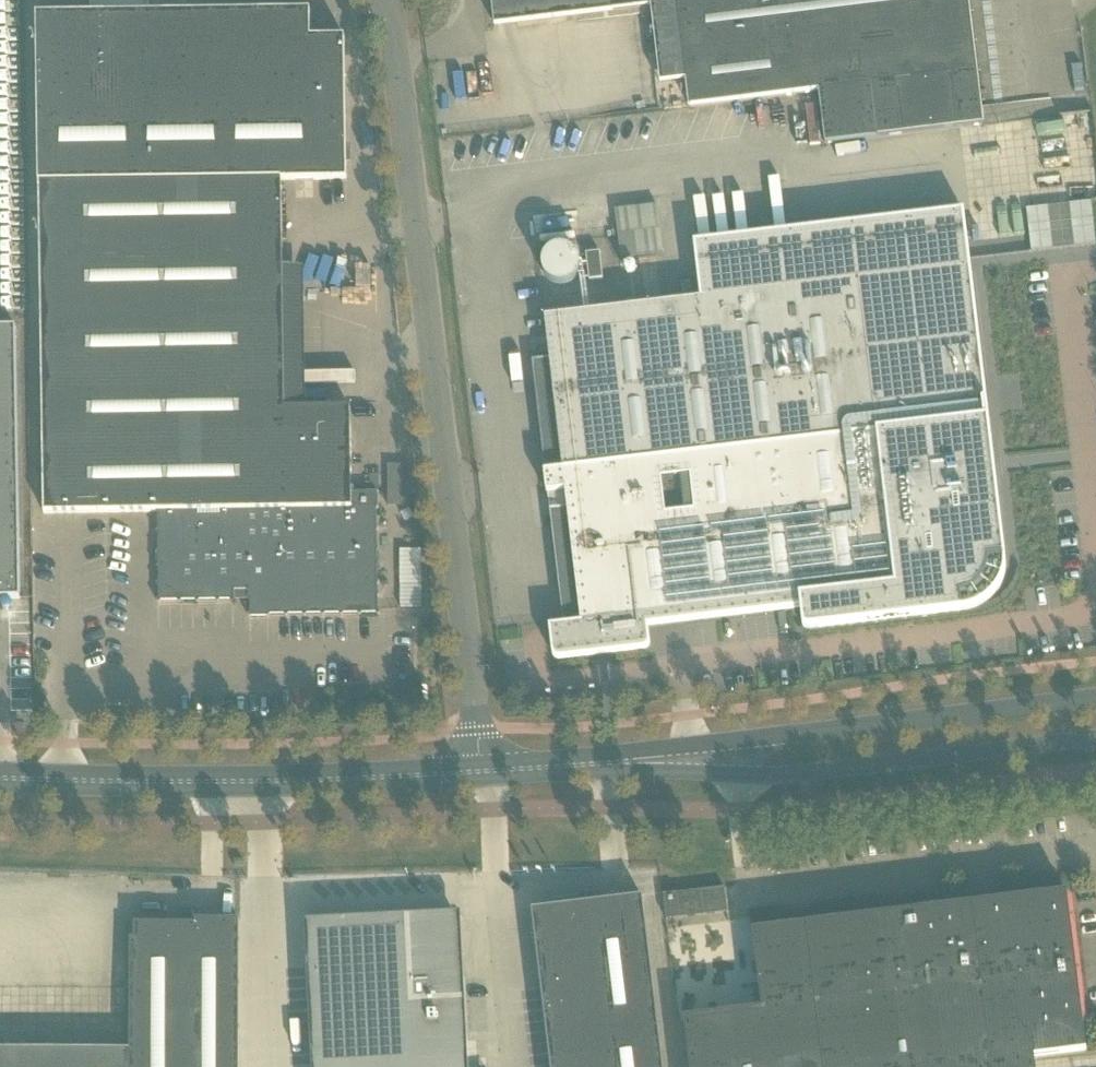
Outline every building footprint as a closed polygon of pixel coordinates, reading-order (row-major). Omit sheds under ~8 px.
[(495,26),(516,23),(651,5),(676,2),(686,81),(689,107),(823,91),(829,145),(984,125),(974,47),(969,0),(492,0),(495,26)] [(37,15),(39,183),(44,514),(156,512),(158,514),(158,531),(156,533),(158,535),(159,552),(156,554),(159,556),(163,556),(163,566),(159,566),(157,568),(159,571),(159,583),(157,585),(159,588),(159,600),(157,602),(159,604),(162,602),(178,602),(180,604),(182,602),(195,602),(198,604),(200,602),(216,601),(218,604),(220,601),(230,601),(233,603),(235,601),(235,592),(248,592),(248,601),(250,603),(250,614),(248,616),(250,618),(268,618),(270,616),(284,616),(287,618),(289,616),(303,615),(305,618),(307,615),(321,615),(323,617),(325,615),(339,615),(342,617),(344,615),(358,615),(360,617),(362,615),(376,614),(378,617),(380,614),(378,612),(378,598),(380,596),(378,594),(378,586),(380,584),(378,581),(378,567),(380,565),(378,563),(373,563),(373,553),(377,553),(380,551),(377,549),(377,532),(379,530),(377,527),(377,511),(379,509),(379,495),(377,493),(352,493),(351,408),(285,409),(282,181),(347,180),(345,38),(311,39),(310,11),(37,15)] [(1069,202),(1074,241),(1095,239),(1095,238),(1092,199),(1069,202)] [(657,202),(614,209),(622,256),(656,250),(652,228),(661,227),(657,202)] [(1030,248),(1053,248),(1053,231),(1036,231),(1036,206),(1030,206),(1030,248)] [(701,300),(545,319),(550,362),(563,471),(544,474),(546,494),(552,494),(554,511),(567,510),(581,625),(549,628),(552,655),(553,657),(554,659),(556,660),(557,661),(560,661),(644,651),(646,650),(648,648),(649,647),(649,645),(647,628),(801,610),(803,627),(804,629),(805,630),(807,631),(809,632),(810,632),(962,614),(971,612),(980,608),(988,602),(995,595),(1000,587),(1003,578),(1005,569),(1005,559),(966,230),(697,262),(701,300)] [(543,281),(577,279),(576,245),(542,247),(543,281)] [(21,599),(16,328),(0,328),(0,600),(21,599)] [(389,463),(388,503),(410,504),(411,464),(389,463)] [(400,606),(421,607),(422,548),(401,547),(400,606)] [(727,913),(724,888),(701,891),(704,916),(727,913)] [(680,919),(677,894),(663,896),(666,921),(680,919)] [(1035,1059),(1086,1053),(1067,894),(753,933),(762,1013),(682,1023),(688,1066),(1035,1066),(1035,1059)] [(643,898),(571,907),(571,911),(537,915),(544,975),(540,976),(551,1066),(663,1066),(643,898)] [(304,922),(311,1066),(469,1066),(465,979),(461,979),(457,919),(420,921),(419,916),(304,922)] [(239,921),(194,920),(194,921),(131,921),(131,940),(130,940),(130,1051),(0,1051),(0,1066),(239,1066),(239,921)]
